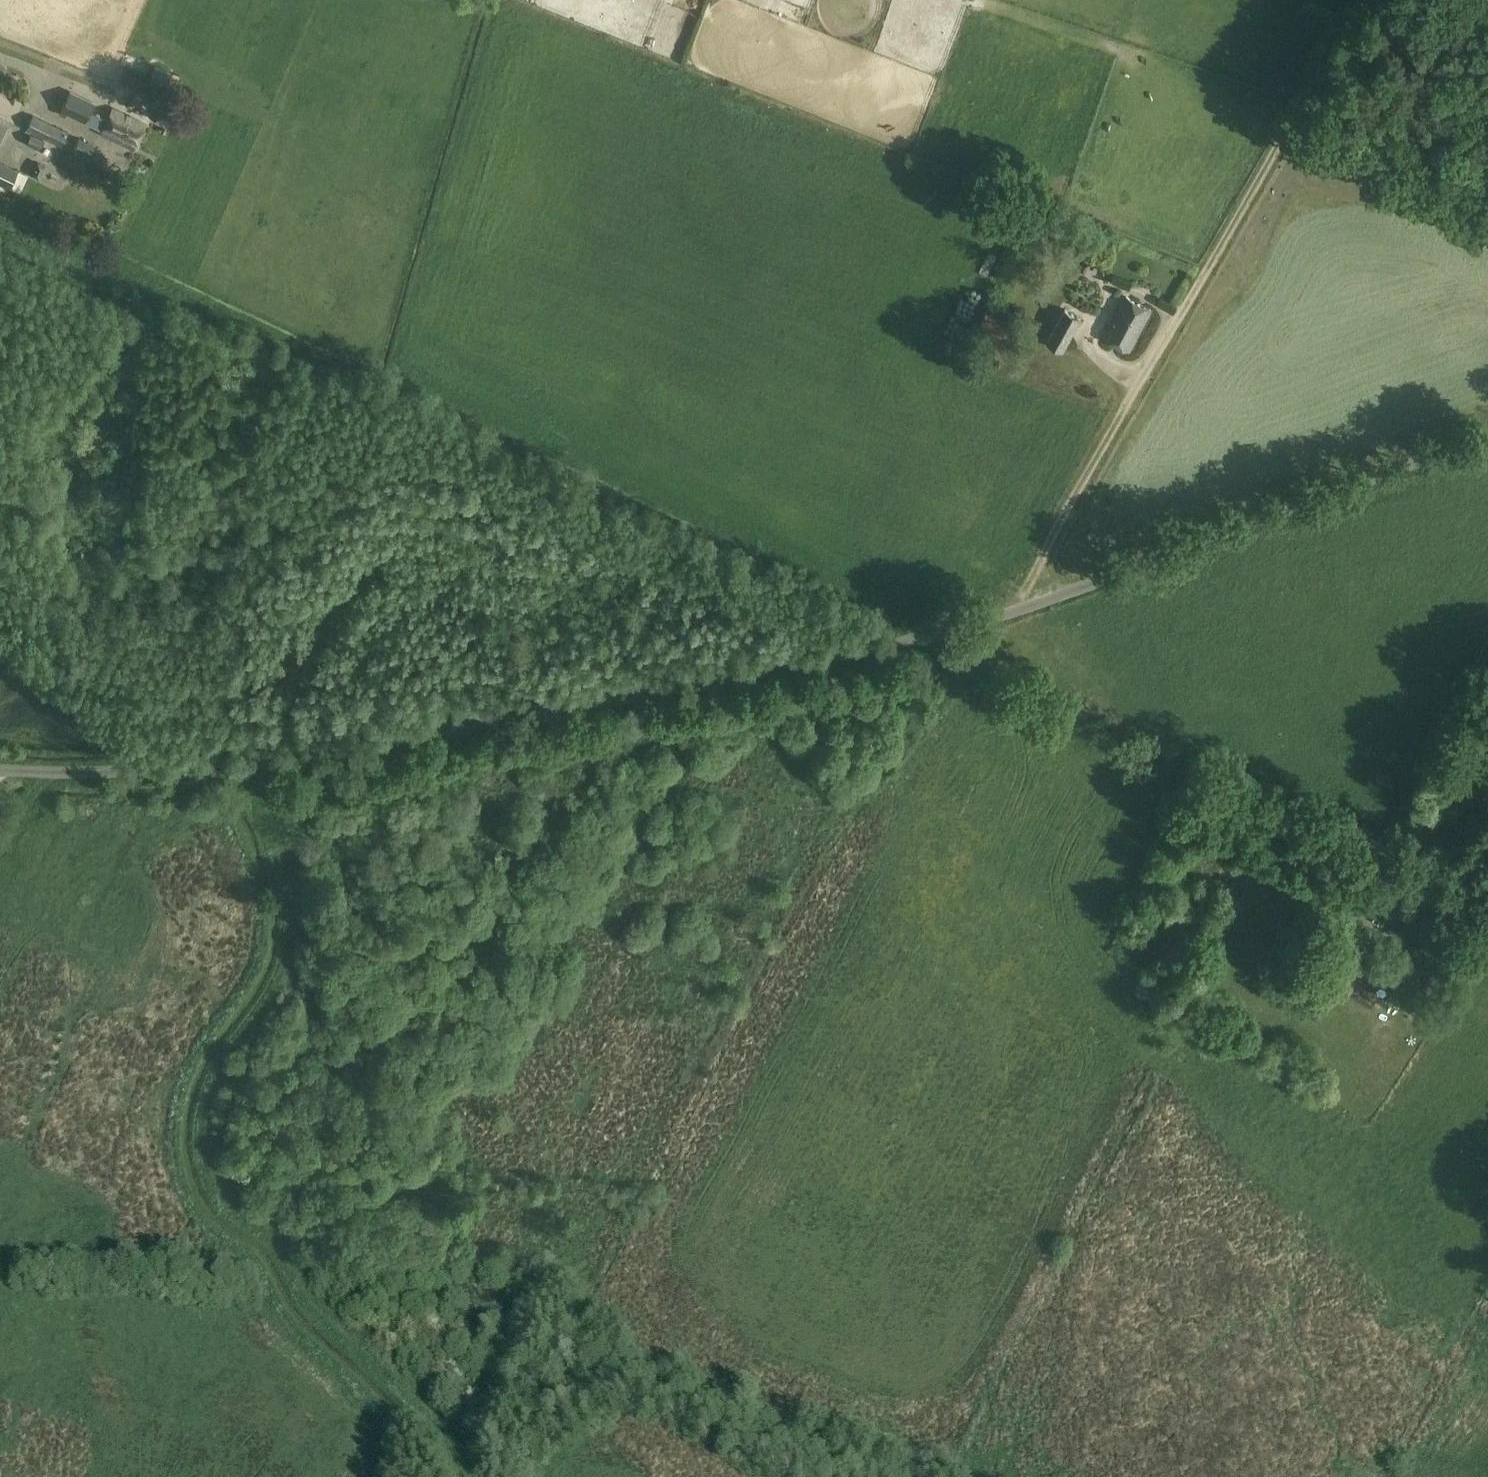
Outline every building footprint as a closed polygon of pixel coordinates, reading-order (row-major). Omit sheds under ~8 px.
[(138,67),(137,52),(122,53),(123,69),(138,67)] [(89,110),(93,101),(71,91),(63,110),(105,129),(102,134),(134,148),(145,124),(113,110),(109,119),(89,110)] [(149,115),(162,120),(168,106),(155,101),(149,115)] [(62,145),(69,131),(34,115),(27,130),(62,145)] [(31,134),(27,144),(40,149),(44,139),(31,134)] [(74,149),(91,156),(96,146),(79,138),(74,149)] [(9,187),(17,168),(0,160),(0,183),(9,187)] [(32,174),(40,178),(46,165),(37,162),(32,174)] [(1151,310),(1125,296),(1103,336),(1129,350),(1151,310)] [(1081,316),(1063,307),(1046,341),(1063,350),(1081,316)] [(983,311),(977,327),(1001,337),(1008,320),(983,311)]
